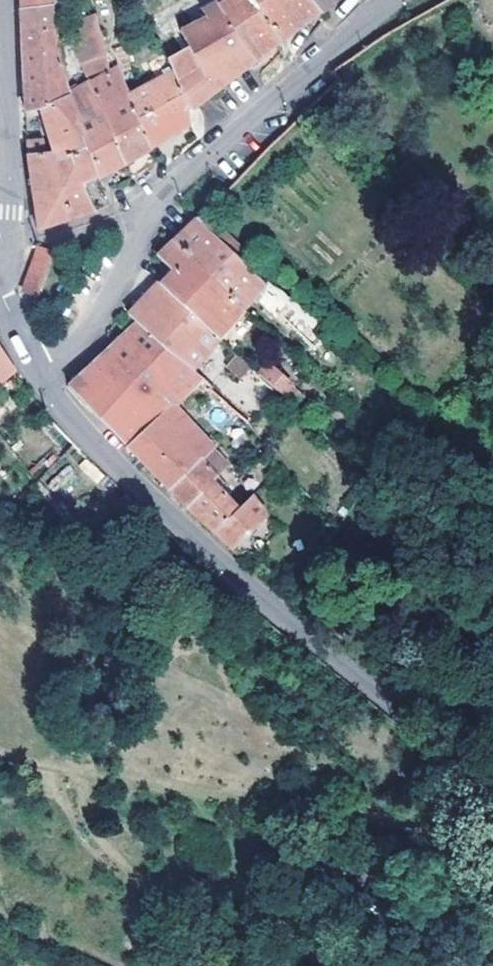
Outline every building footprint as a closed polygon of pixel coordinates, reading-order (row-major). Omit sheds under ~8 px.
[(250,60),(217,10),(225,5),(223,0),(192,0),(199,11),(191,14),(194,21),(176,30),(194,68),(171,85),(185,109),(191,105),(220,83),(250,60)] [(225,5),(217,10),(250,60),(261,51),(272,41),(248,0),(223,0),(225,5)] [(272,41),(290,29),(314,13),(304,0),(248,0),(272,41)] [(314,13),(331,0),(304,0),(314,13)] [(27,24),(18,25),(23,113),(41,113),(68,94),(49,4),(26,7),(27,24)] [(26,7),(18,8),(18,25),(27,24),(26,7)] [(85,82),(89,80),(104,71),(90,15),(70,19),(73,35),(64,38),(85,82)] [(118,72),(125,70),(118,48),(107,50),(118,72)] [(101,101),(118,163),(129,157),(143,149),(122,96),(111,67),(104,71),(89,80),(101,101)] [(122,96),(143,149),(166,136),(185,125),(182,112),(185,109),(171,85),(166,74),(134,89),(122,96)] [(85,82),(68,94),(88,155),(95,176),(108,169),(118,163),(101,101),(89,80),(85,82)] [(51,152),(53,162),(88,155),(68,94),(41,113),(51,152)] [(41,140),(25,141),(35,229),(46,225),(67,218),(53,162),(51,152),(42,152),(41,140)] [(53,162),(67,218),(79,214),(91,210),(82,182),(95,176),(88,155),(53,162)] [(261,285),(192,218),(183,227),(170,240),(240,311),(251,297),(261,285)] [(240,311),(170,240),(155,255),(168,271),(155,284),(216,339),(240,311)] [(35,249),(20,294),(35,299),(48,254),(35,249)] [(278,309),(288,299),(265,281),(261,285),(251,297),(272,316),(278,309)] [(216,339),(155,284),(138,301),(123,315),(130,322),(187,373),(216,339)] [(307,335),(319,322),(288,299),(278,309),(307,335)] [(187,373),(130,322),(109,342),(99,351),(144,396),(162,380),(180,397),(198,382),(187,373)] [(144,396),(99,351),(63,383),(81,403),(114,439),(122,447),(163,489),(207,450),(167,409),(170,406),(180,397),(162,380),(144,396)] [(249,370),(236,358),(228,368),(240,379),(249,370)] [(0,359),(0,386),(12,376),(0,359)] [(261,363),(252,373),(265,384),(273,374),(261,363)] [(207,450),(163,489),(170,496),(183,508),(208,484),(224,467),(207,450)] [(231,479),(237,474),(232,468),(226,475),(231,479)] [(208,484),(183,508),(196,521),(211,534),(235,511),(208,484)] [(235,511),(211,534),(228,551),(232,548),(262,519),(249,499),(235,511)] [(268,525),(262,519),(232,548),(238,555),(241,552),(244,555),(247,552),(253,558),(267,544),(262,538),(266,532),(265,529),(268,525)]
